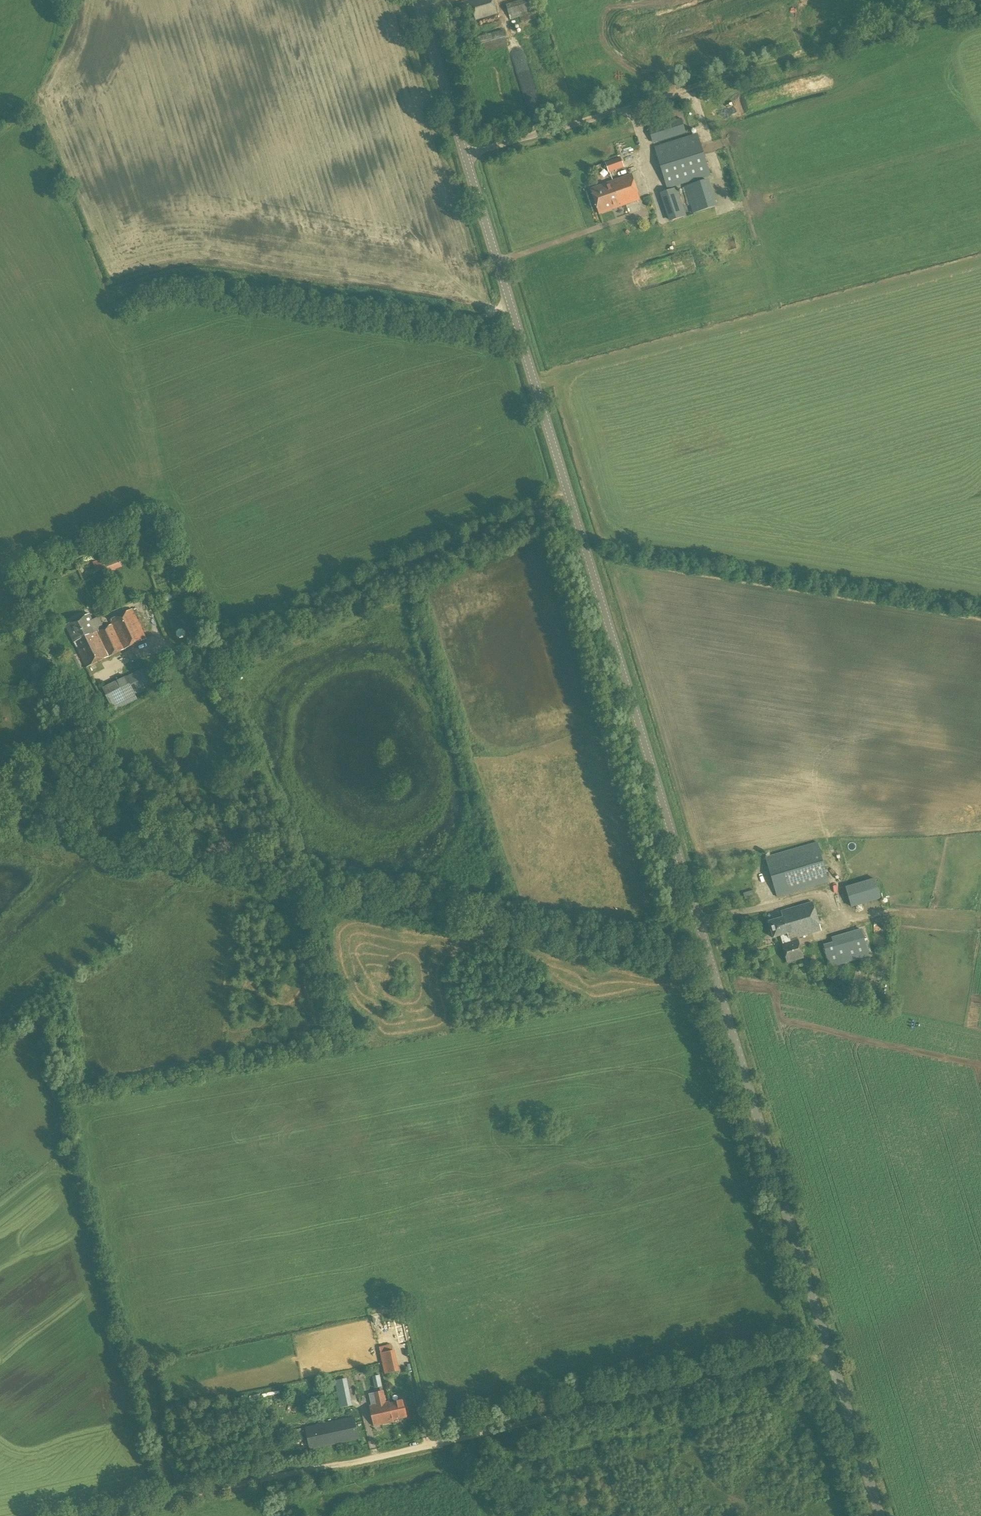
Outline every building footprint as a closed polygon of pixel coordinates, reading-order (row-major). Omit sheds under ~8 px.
[(493,0),(470,0),(459,3),(462,11),(472,8),(476,20),(497,14),(493,0)] [(530,0),(521,0),(506,5),(510,20),(519,17),(521,24),(536,18),(530,0)] [(478,54),(507,45),(503,30),(474,39),(478,54)] [(528,88),(522,91),(525,100),(532,98),(528,88)] [(653,142),(663,139),(685,132),(681,119),(649,128),(653,142)] [(667,188),(710,175),(698,135),(654,148),(667,188)] [(609,173),(623,167),(620,158),(605,163),(609,173)] [(611,182),(619,206),(640,199),(631,175),(611,182)] [(692,213),(715,207),(707,179),(684,186),(692,213)] [(598,213),(619,206),(611,182),(590,189),(598,213)] [(669,221),(687,215),(677,187),(660,193),(669,221)] [(98,576),(105,573),(122,567),(117,553),(93,562),(98,576)] [(99,617),(93,619),(90,613),(65,625),(73,643),(74,642),(87,668),(148,639),(133,608),(110,619),(112,624),(104,628),(99,617)] [(180,639),(182,639),(184,638),(185,636),(186,635),(186,633),(185,631),(184,629),(182,628),(180,628),(179,629),(177,630),(176,631),(176,633),(176,635),(177,637),(178,638),(180,639)] [(114,711),(138,699),(136,695),(154,686),(145,668),(102,687),(114,711)] [(777,899),(830,883),(818,842),(765,858),(777,899)] [(851,908),(881,900),(875,879),(845,887),(851,908)] [(773,938),(780,936),(783,945),(788,962),(803,958),(798,941),(791,943),(791,940),(821,931),(813,903),(782,912),(782,915),(773,917),(774,920),(769,921),(773,938)] [(862,929),(851,932),(859,959),(870,956),(867,948),(862,930),(862,929)] [(823,944),(824,947),(827,959),(830,968),(839,965),(832,942),(823,944)] [(384,1374),(399,1371),(395,1350),(379,1354),(384,1374)] [(353,1405),(348,1381),(335,1384),(340,1408),(353,1405)] [(390,1403),(389,1401),(388,1401),(370,1406),(374,1426),(394,1422),(393,1420),(407,1417),(403,1400),(390,1403)] [(311,1448),(358,1438),(354,1418),(307,1428),(311,1448)]
